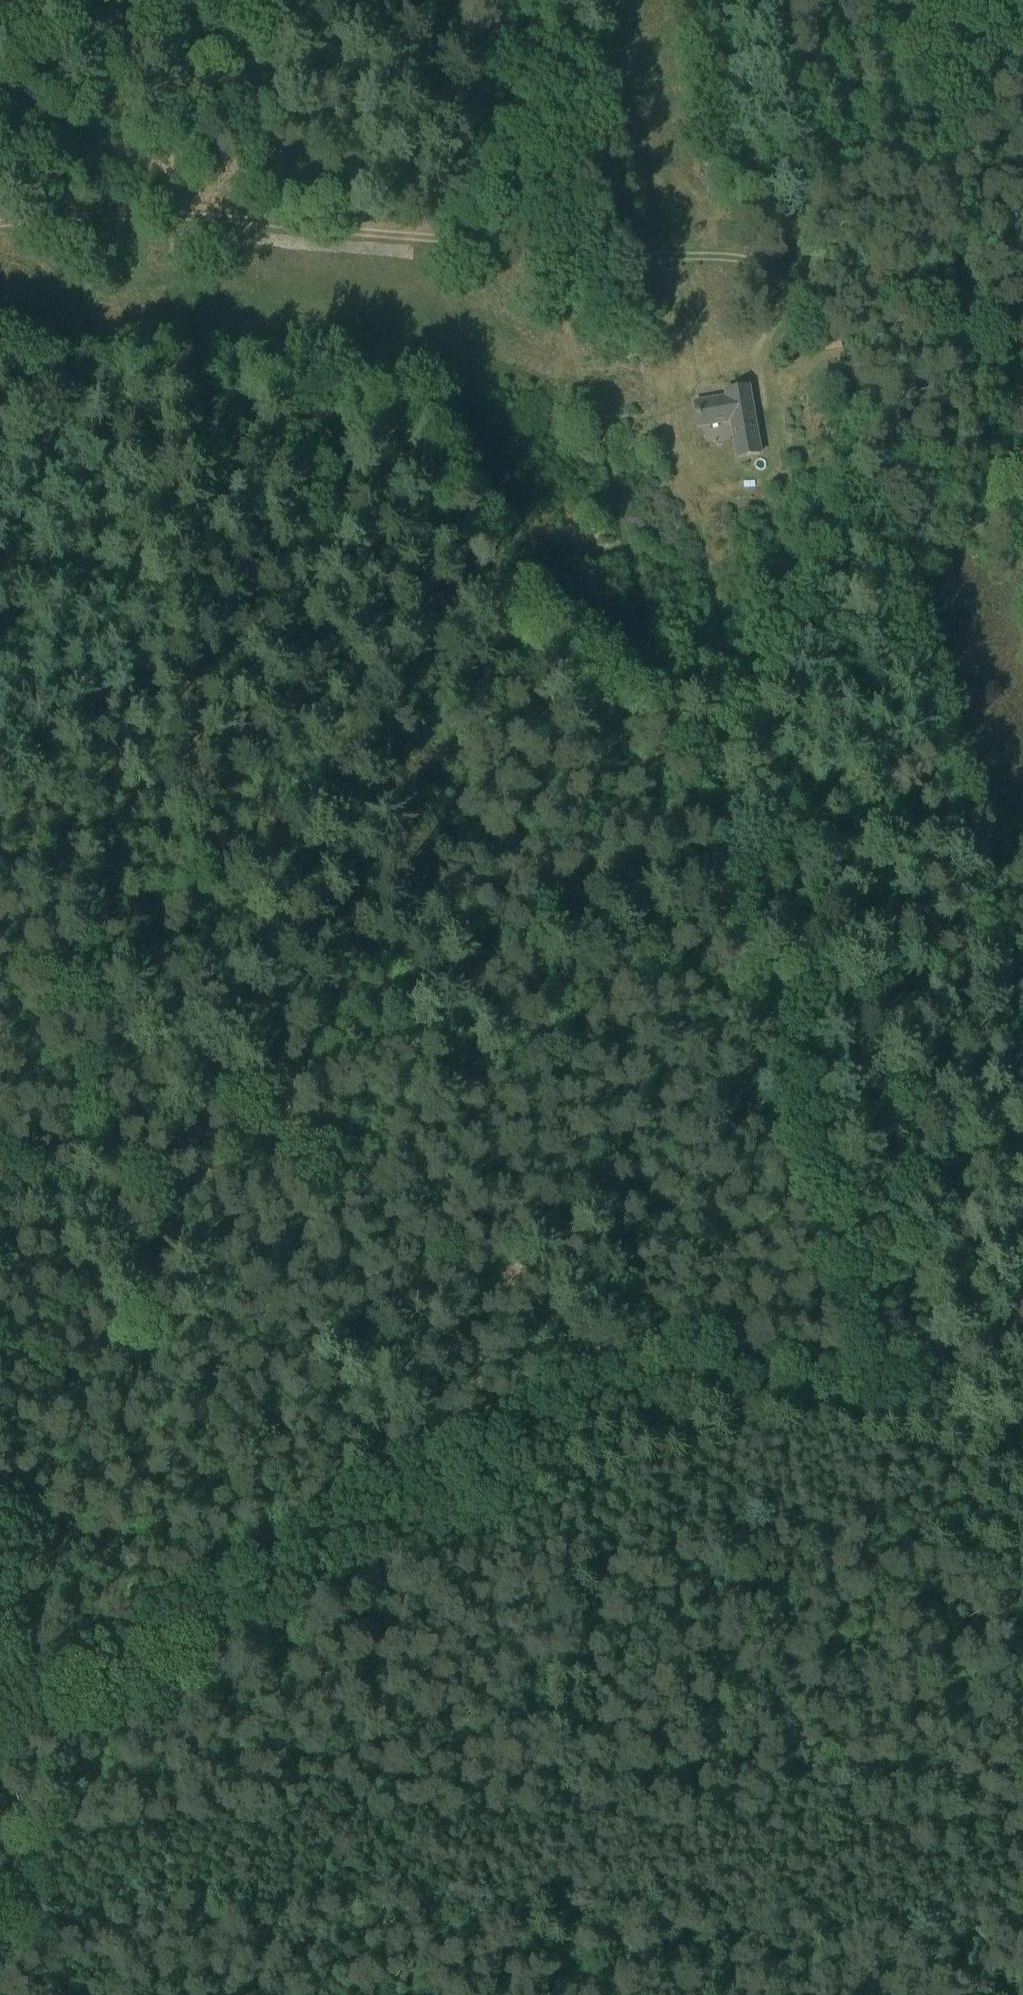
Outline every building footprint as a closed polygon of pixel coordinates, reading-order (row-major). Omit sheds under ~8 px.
[(760,458),(749,391),(727,394),(728,401),(695,407),(699,431),(732,425),(738,461),(760,458)]
